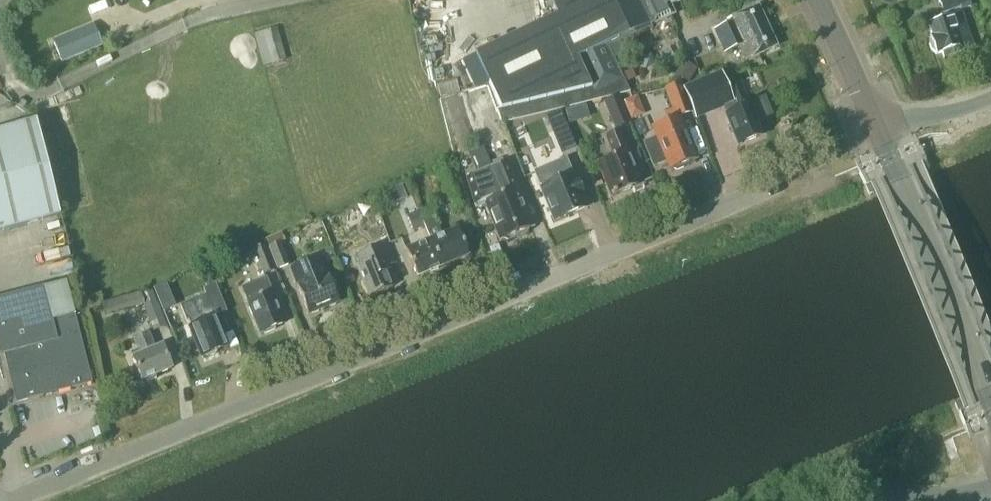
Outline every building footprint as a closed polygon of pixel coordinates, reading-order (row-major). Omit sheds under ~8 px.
[(557,15),(476,53),(502,108),(496,109),(502,123),(630,92),(613,58),(625,53),(620,42),(652,27),(650,25),(639,0),(550,0),(557,15)] [(650,25),(652,24),(653,26),(675,15),(670,5),(680,0),(639,0),(650,25)] [(967,0),(938,0),(943,16),(934,19),(935,22),(928,24),(932,37),(930,37),(931,39),(930,45),(932,50),(936,54),(953,48),(954,53),(964,50),(964,49),(973,46),(960,12),(970,9),(967,0)] [(746,60),(777,46),(758,5),(727,19),(729,22),(714,29),(724,52),(739,45),(746,60)] [(94,24),(53,40),(62,62),(102,46),(94,24)] [(285,60),(277,28),(254,34),(263,66),(285,60)] [(683,60),(675,75),(690,83),(697,68),(683,60)] [(722,72),(683,88),(693,112),(694,115),(719,105),(713,90),(727,84),(722,72)] [(436,84),(440,97),(459,91),(455,78),(436,84)] [(686,129),(681,117),(693,112),(683,88),(681,82),(664,88),(672,109),(663,113),(666,121),(653,126),(658,139),(654,141),(644,145),(653,168),(666,163),(669,171),(674,168),(677,170),(684,167),(684,164),(699,158),(687,128),(686,129)] [(749,105),(740,83),(728,88),(733,101),(727,104),(730,112),(726,114),(738,145),(761,135),(755,119),(769,113),(763,99),(749,105)] [(620,95),(606,98),(618,127),(631,122),(621,99),(620,95)] [(572,136),(563,114),(551,120),(559,141),(572,136)] [(0,130),(0,231),(60,216),(36,121),(0,130)] [(599,162),(613,196),(631,189),(629,184),(638,181),(632,164),(634,163),(628,151),(619,130),(605,135),(614,156),(599,162)] [(486,154),(477,158),(482,171),(492,168),(486,154)] [(532,170),(527,157),(518,161),(523,173),(532,170)] [(554,220),(586,207),(572,175),(571,175),(565,160),(535,172),(554,220)] [(487,203),(502,242),(532,229),(516,187),(515,187),(505,163),(465,178),(476,207),(487,203)] [(441,234),(429,207),(418,211),(424,226),(429,239),(440,267),(469,255),(457,228),(441,234)] [(407,216),(413,231),(424,226),(418,211),(407,216)] [(268,248),(277,269),(289,264),(281,242),(284,240),(281,233),(263,240),(265,244),(266,249),(268,248)] [(429,239),(406,249),(417,277),(440,267),(429,239)] [(391,271),(389,265),(394,263),(386,242),(356,254),(360,265),(357,267),(369,296),(392,287),(386,273),(391,271)] [(265,244),(253,248),(263,275),(275,271),(266,249),(265,244)] [(331,246),(322,251),(326,262),(336,258),(331,246)] [(297,285),(308,314),(311,313),(313,313),(335,304),(336,302),(339,301),(328,272),(326,273),(319,256),(291,268),(298,285),(297,285)] [(254,314),(261,333),(263,332),(264,334),(274,329),(274,327),(283,324),(277,305),(278,305),(273,292),(273,293),(266,278),(242,288),(248,303),(247,303),(252,315),(254,314)] [(191,326),(204,358),(227,349),(220,333),(222,332),(216,316),(215,317),(213,311),(224,307),(215,284),(203,289),(206,296),(182,305),(187,320),(188,319),(191,326)] [(92,383),(74,315),(52,321),(43,287),(0,298),(0,355),(4,354),(16,402),(92,383)] [(151,289),(101,303),(104,315),(143,305),(153,330),(166,324),(151,289)] [(130,354),(141,381),(146,379),(147,382),(156,378),(155,375),(172,368),(162,347),(155,350),(148,333),(133,339),(138,351),(130,354)]
